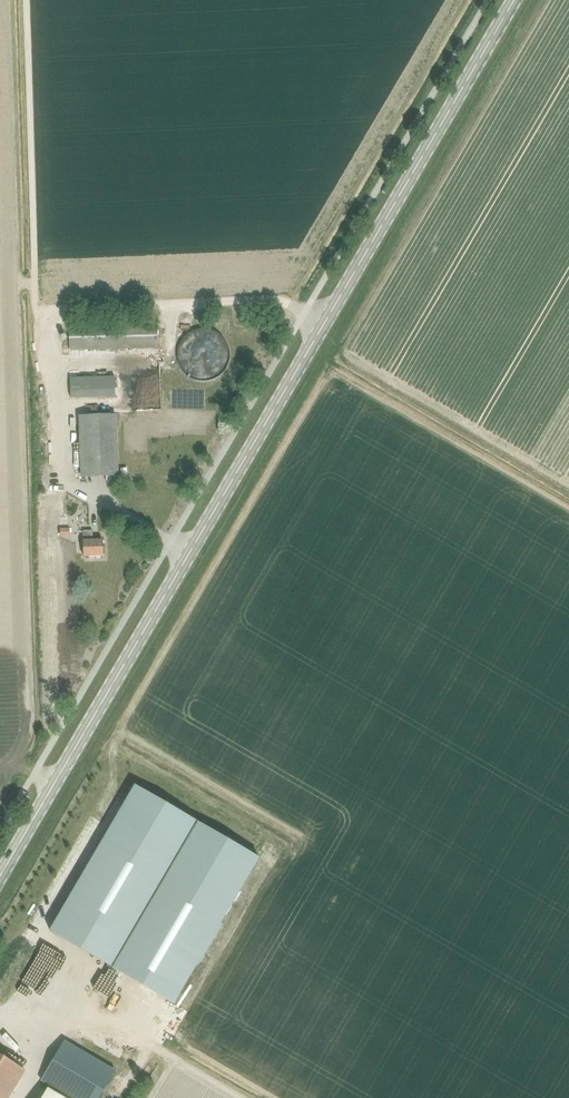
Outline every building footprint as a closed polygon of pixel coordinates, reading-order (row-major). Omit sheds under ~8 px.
[(69,350),(157,349),(156,324),(69,326),(69,350)] [(229,358),(229,355),(229,352),(229,349),(228,347),(227,344),(226,341),(224,339),(222,337),(220,335),(218,333),(215,332),(213,330),(210,329),(207,329),(204,328),(201,329),(199,329),(196,329),(193,330),(190,332),(188,333),(186,335),(184,337),(182,339),(180,341),(179,344),(178,347),(177,349),(177,352),(176,355),(177,358),(177,361),(178,363),(179,366),(180,369),(182,371),(184,373),(186,375),(188,377),(190,378),(193,380),(196,381),(199,381),(201,381),(204,381),(207,381),(210,381),(213,380),(215,378),(218,377),(220,375),(222,373),(224,371),(226,369),(227,366),(228,363),(229,361),(229,358)] [(69,378),(70,399),(115,397),(114,377),(69,378)] [(81,476),(117,474),(115,416),(79,417),(81,476)] [(84,557),(103,557),(102,540),(92,540),(92,531),(82,532),(84,557)] [(135,785),(58,917),(78,928),(84,918),(126,942),(197,822),(135,785)] [(260,859),(197,822),(126,942),(112,967),(175,1005),(260,859)] [(78,928),(58,917),(50,931),(112,967),(126,942),(84,918),(78,928)] [(72,1097),(97,1097),(113,1070),(64,1041),(41,1080),(72,1097)] [(24,1070),(0,1056),(0,1097),(7,1097),(24,1070)] [(41,1097),(69,1097),(59,1093),(58,1095),(47,1088),(41,1097)]
